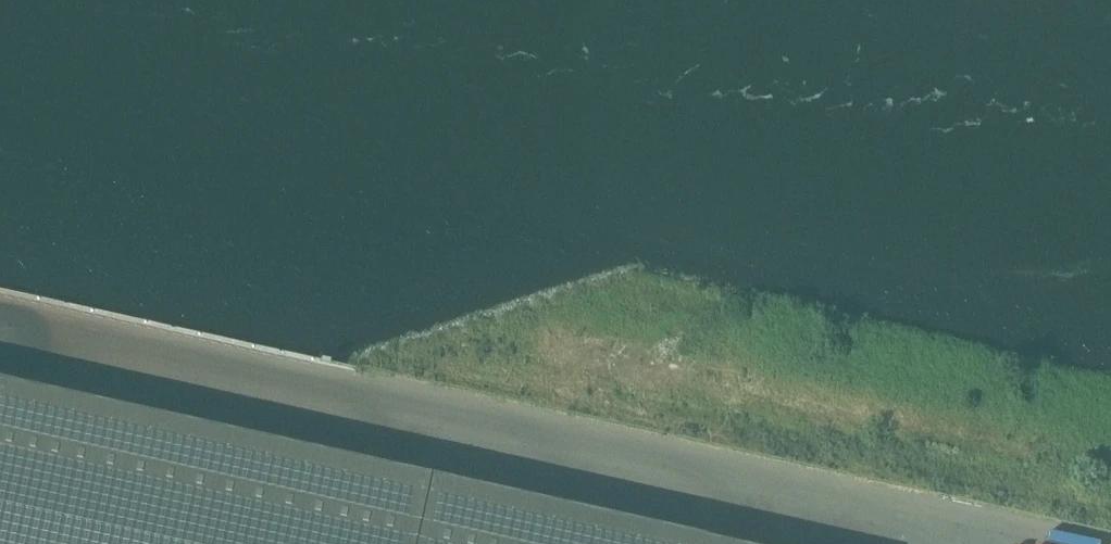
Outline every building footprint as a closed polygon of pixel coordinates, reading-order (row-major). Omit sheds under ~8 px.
[(661,533),(661,534),(633,528),(633,526),(572,513),(572,514),(544,508),(545,507),(483,493),(483,495),(455,488),(455,487),(403,475),(402,477),(374,470),(374,469),(314,455),(313,457),(285,451),(285,449),(224,436),(224,437),(196,431),(196,429),(135,416),(135,417),(106,411),(107,410),(46,396),(46,398),(17,391),(18,390),(0,386),(0,543),(713,543),(661,533)]
